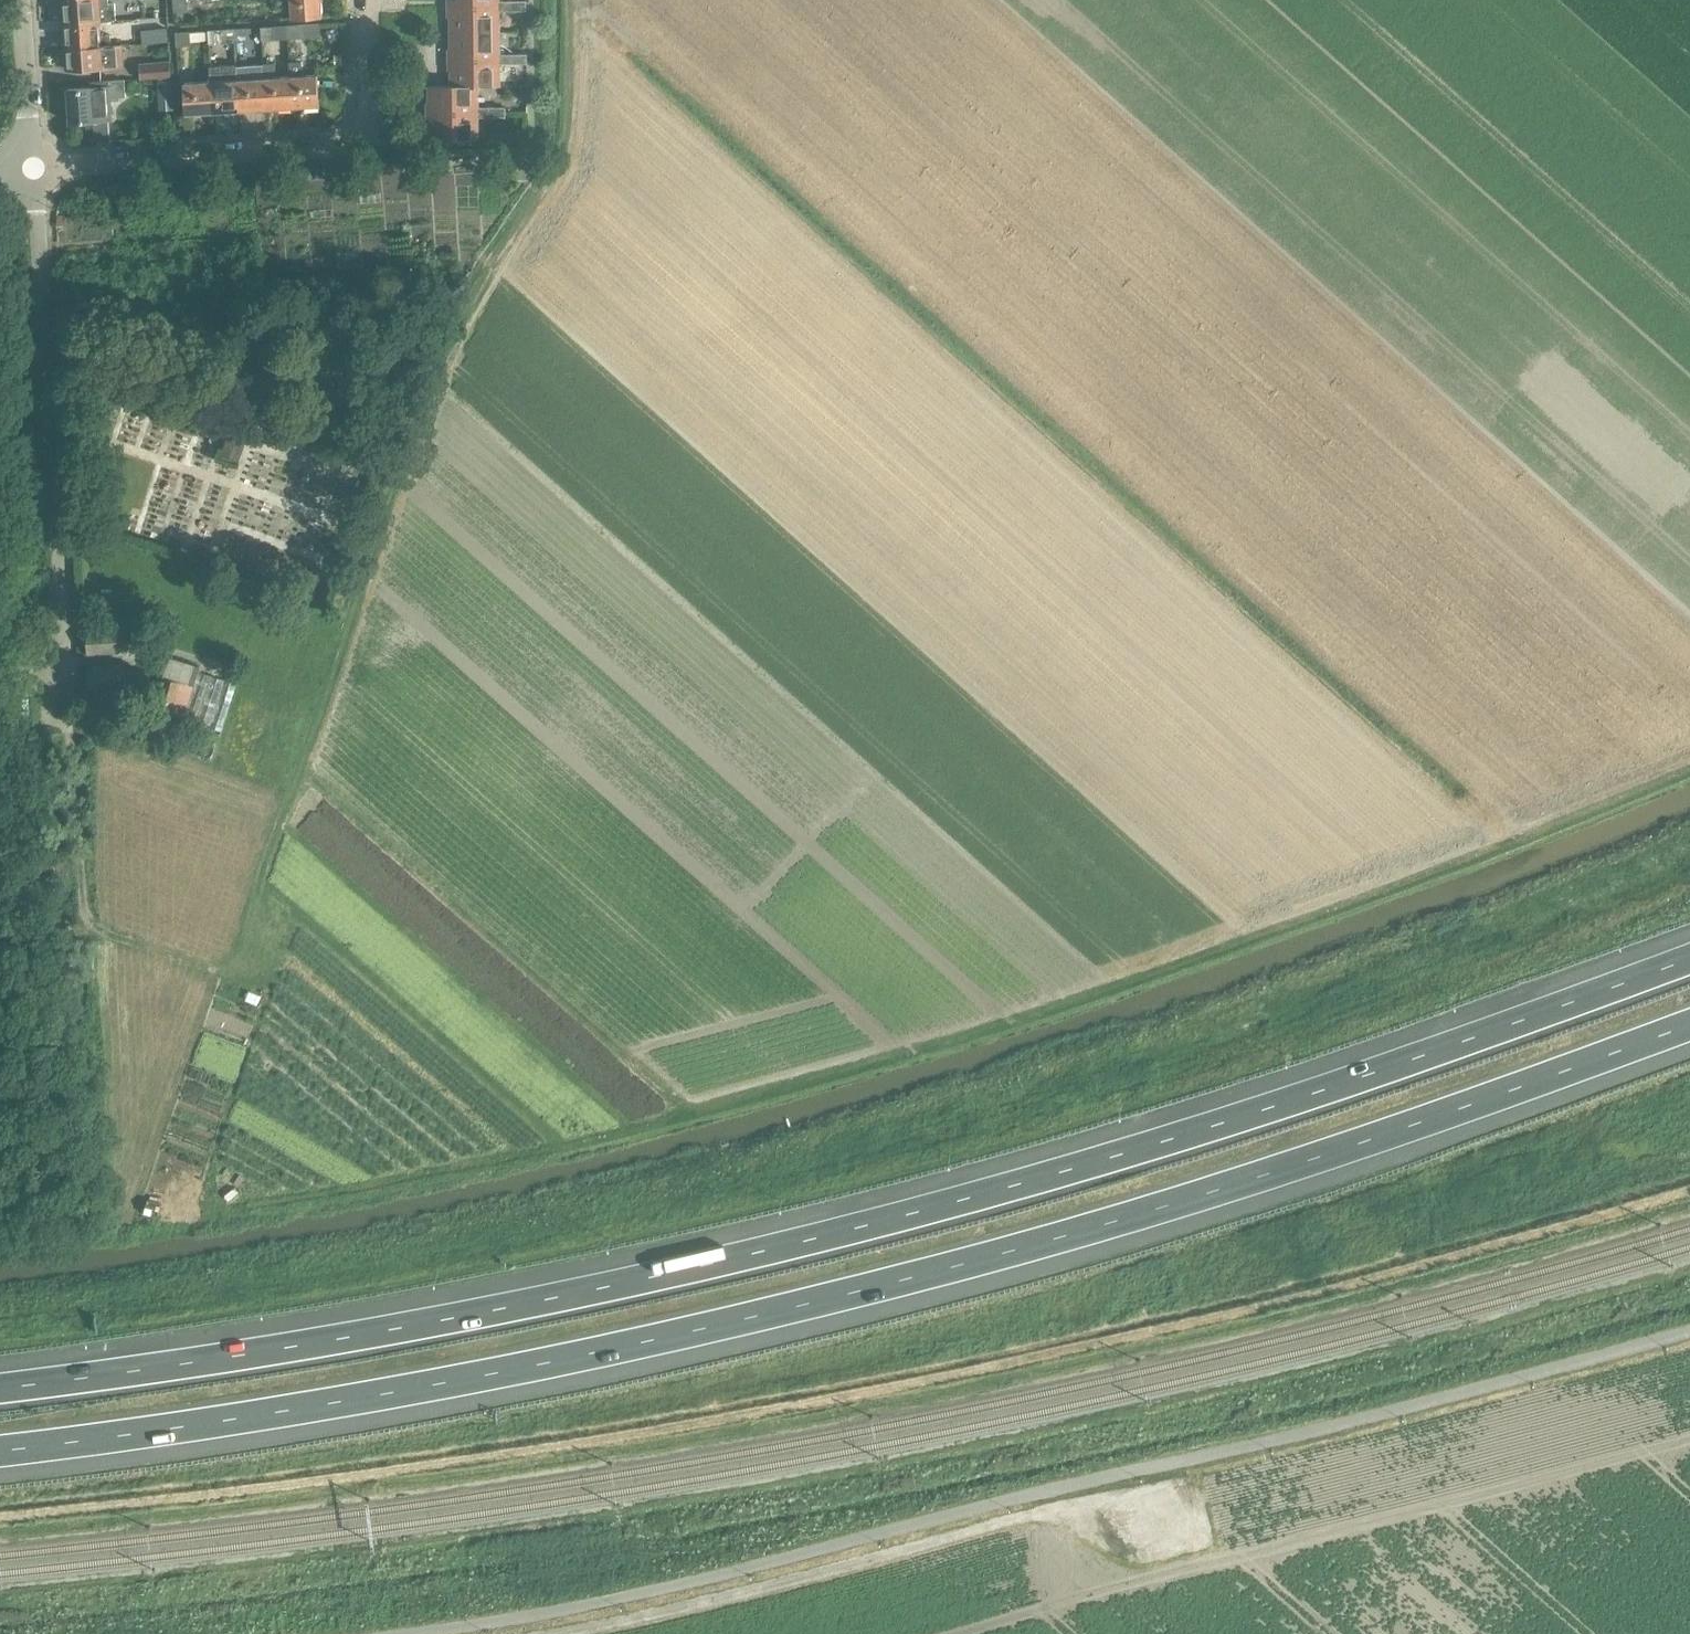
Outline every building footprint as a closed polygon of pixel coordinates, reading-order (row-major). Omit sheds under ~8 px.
[(109,0),(62,0),(64,21),(82,20),(82,23),(101,21),(111,20),(116,18),(115,3),(109,3),(109,0)] [(175,11),(189,10),(188,0),(174,0),(175,11)] [(293,17),(324,14),(323,0),(291,0),(293,17)] [(527,3),(447,5),(447,16),(449,16),(450,31),(499,30),(498,10),(527,9),(527,3)] [(101,34),(101,21),(82,23),(82,20),(64,21),(65,43),(65,46),(101,44),(101,47),(105,46),(105,41),(111,41),(111,33),(101,34)] [(287,24),(288,38),(321,35),(320,22),(287,24)] [(287,24),(261,26),(262,39),(288,38),(287,24)] [(234,28),(235,41),(249,40),(249,27),(234,28)] [(166,28),(153,29),(154,42),(167,41),(166,28)] [(234,28),(221,29),(222,42),(235,41),(234,28)] [(499,30),(450,31),(450,58),(527,56),(527,53),(499,53),(499,30)] [(176,32),(177,45),(191,44),(191,31),(176,32)] [(116,53),(112,53),(111,41),(105,41),(105,46),(101,47),(101,44),(65,46),(67,67),(103,65),(117,64),(116,53)] [(527,56),(450,58),(451,84),(478,83),(478,85),(499,85),(499,63),(527,63),(527,56)] [(171,76),(170,60),(142,62),(143,78),(171,76)] [(290,61),(291,74),(293,105),(320,104),(318,72),(304,73),(303,60),(290,61)] [(263,63),(264,76),(266,107),(293,105),(291,74),(277,75),(277,62),(263,63)] [(237,65),(210,66),(211,80),(213,111),(240,109),(238,78),(237,65)] [(264,76),(238,78),(240,109),(266,107),(264,76)] [(71,120),(95,119),(96,141),(111,140),(110,118),(112,118),(110,94),(123,93),(122,79),(91,81),(92,86),(69,88),(71,120)] [(155,81),(156,93),(166,93),(165,80),(155,81)] [(186,113),(213,111),(211,80),(184,82),(186,113)] [(478,83),(451,84),(429,85),(429,101),(426,101),(427,111),(506,109),(506,106),(479,106),(478,85),(478,83)] [(506,109),(427,111),(427,122),(429,122),(429,138),(479,138),(479,116),(506,116),(506,109)] [(228,438),(227,441),(222,455),(238,460),(244,444),(228,438)] [(88,653),(121,651),(119,628),(86,630),(88,653)] [(201,663),(169,655),(164,674),(166,675),(158,703),(151,702),(150,701),(144,727),(173,734),(178,713),(185,715),(182,724),(220,736),(237,682),(199,670),(201,663)] [(90,690),(143,687),(150,686),(150,671),(128,673),(128,663),(89,665),(90,690)] [(145,1212),(158,1215),(161,1201),(148,1198),(145,1212)]
